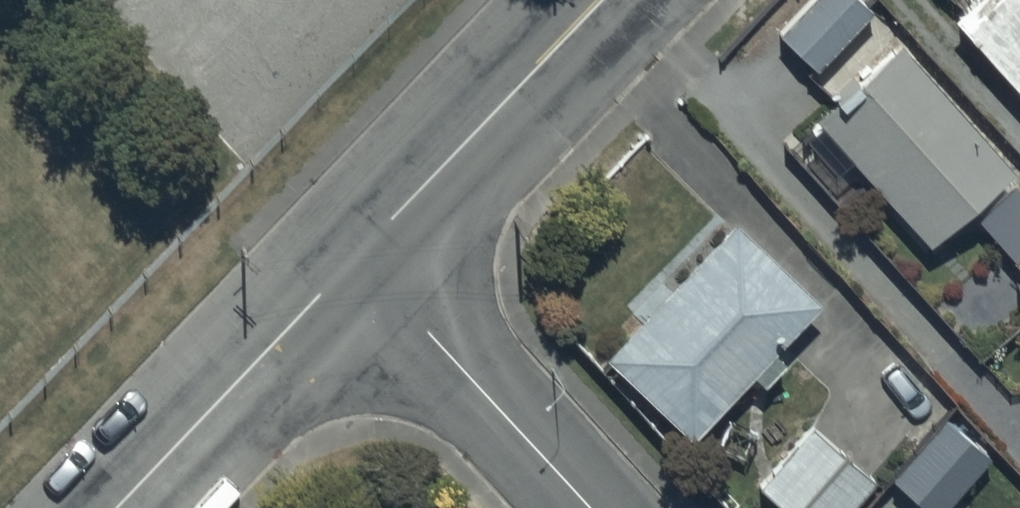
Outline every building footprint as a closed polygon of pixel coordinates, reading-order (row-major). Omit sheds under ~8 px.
[(815,124),(928,253),(973,214),(1019,268),(1019,173),(868,0),(816,0),(777,34),(838,104),(815,124)] [(951,25),(1019,103),(1019,0),(979,0),(951,25)] [(738,230),(605,364),(688,447),(822,312),(738,230)] [(943,425),(891,486),(917,507),(949,507),(988,462),(943,425)] [(812,432),(758,489),(778,507),(857,507),(874,491),(812,432)]
